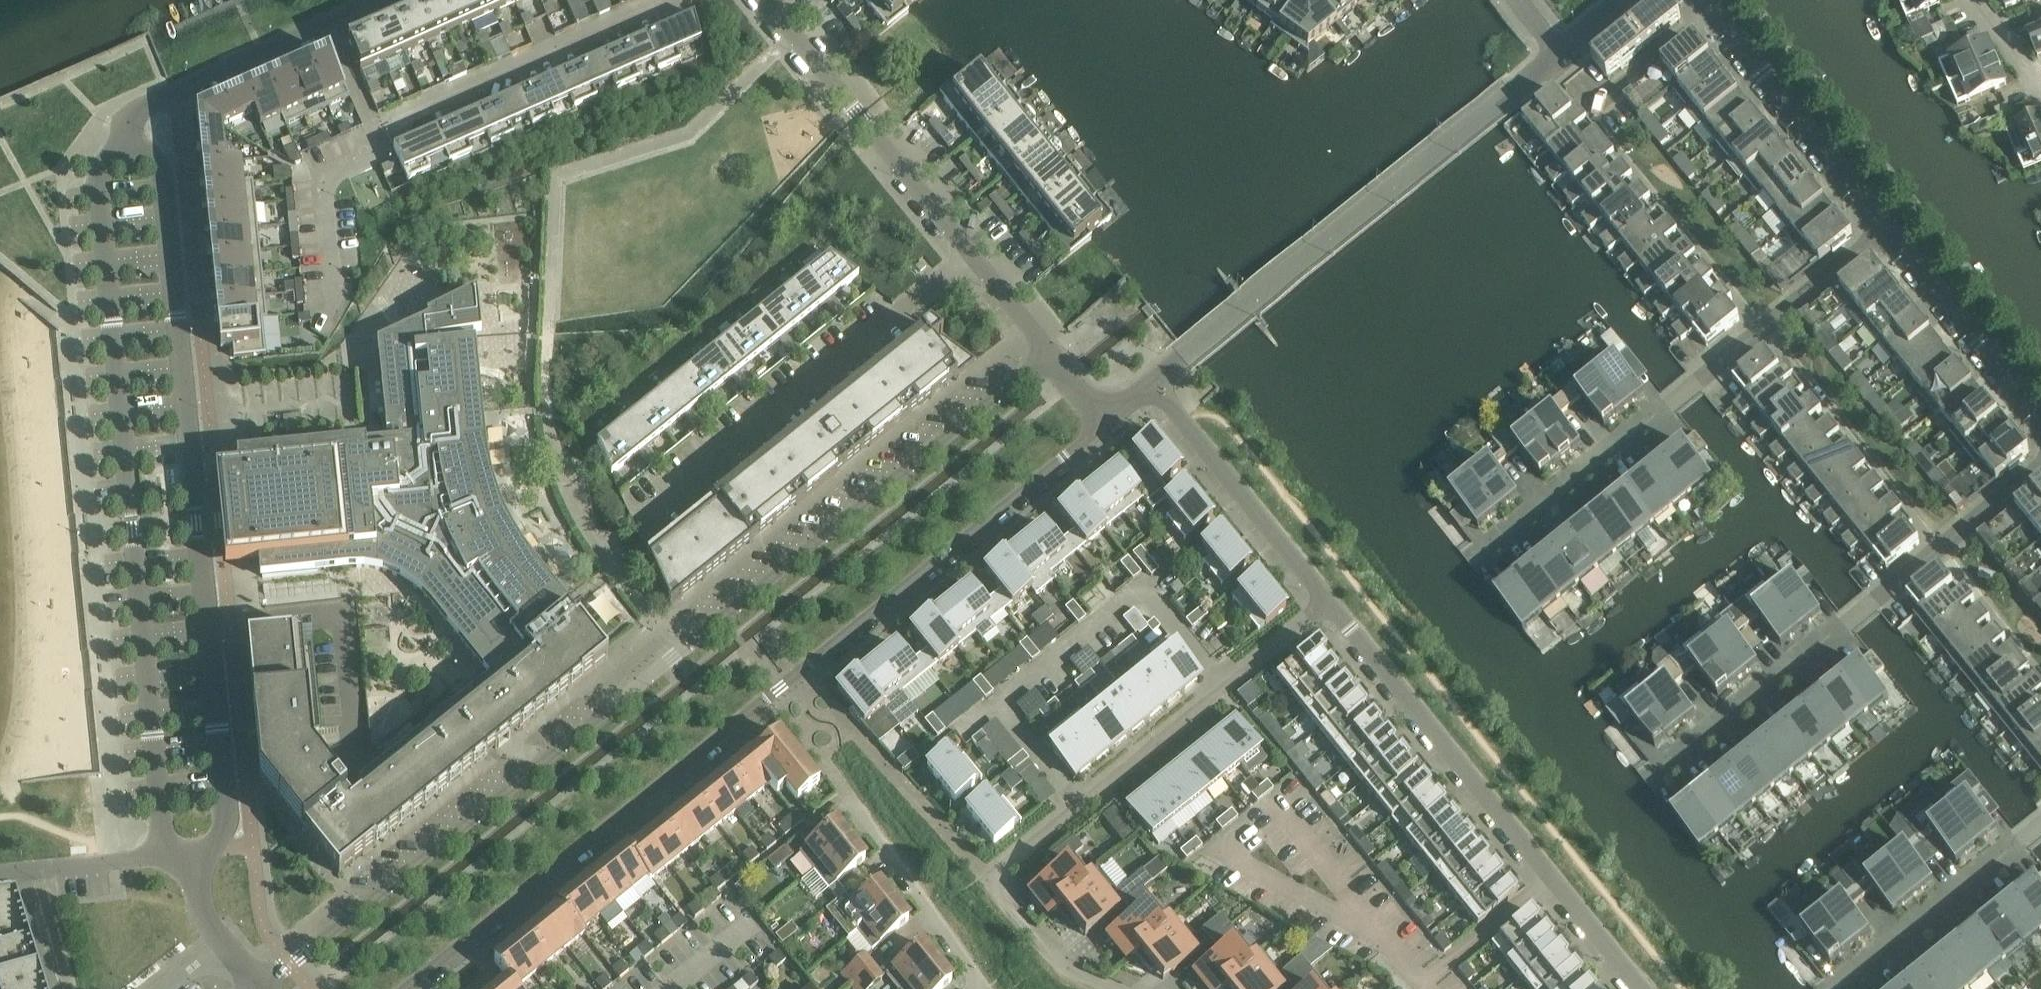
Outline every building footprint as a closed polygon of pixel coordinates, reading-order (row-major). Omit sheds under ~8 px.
[(449,33),(471,24),(460,0),(449,0),(437,5),(449,33)] [(471,24),(493,14),(487,0),(460,0),(471,24)] [(493,14),(515,4),(513,0),(487,0),(493,14)] [(867,5),(887,29),(908,12),(904,7),(912,0),(872,0),(867,5)] [(1263,0),(1243,0),(1256,9),(1263,0)] [(1256,9),(1273,21),(1273,22),(1289,0),(1263,0),(1256,9)] [(1306,5),(1299,0),(1289,0),(1273,22),(1273,21),(1269,26),(1307,53),(1306,5)] [(1339,20),(1322,0),(1312,0),(1306,5),(1307,53),(1308,54),(1308,53),(1308,47),(1308,45),(1339,20)] [(1353,2),(1352,2),(1350,0),(1322,0),(1339,20),(1356,6),(1353,2)] [(1901,6),(1907,20),(1940,5),(1938,0),(1912,0),(1912,1),(1901,6)] [(2006,8),(2024,0),(2003,0),(2006,8)] [(1657,40),(1668,32),(1681,21),(1665,2),(1641,21),(1657,40)] [(542,7),(546,16),(556,12),(551,3),(542,7)] [(853,16),(843,4),(836,9),(846,21),(853,16)] [(415,15),(427,43),(449,33),(437,5),(415,15)] [(520,17),(524,26),(534,22),(529,13),(520,17)] [(393,25),(405,53),(427,43),(415,15),(393,25)] [(694,15),(645,36),(659,69),(681,59),(677,50),(701,40),(694,15)] [(853,16),(846,21),(856,34),(863,28),(853,16)] [(1949,18),(1942,21),(1943,23),(1946,30),(1952,27),(1953,27),(1949,18)] [(1347,31),(1339,20),(1335,23),(1343,34),(1347,31)] [(1608,79),(1610,78),(1657,40),(1641,21),(1593,60),(1608,79)] [(498,27),(502,36),(512,32),(508,23),(498,27)] [(1932,28),(1935,35),(1946,30),(1943,23),(1932,28)] [(371,34),(383,62),(405,53),(393,25),(371,34)] [(2028,35),(2038,57),(2040,56),(2040,29),(2028,35)] [(1950,37),(1946,30),(1935,35),(1938,42),(1950,37)] [(476,36),(481,45),(490,41),(486,32),(476,36)] [(371,34),(368,36),(348,45),(360,72),(383,62),(371,34)] [(645,36),(604,55),(603,55),(617,87),(639,78),(635,69),(654,60),(658,69),(659,69),(645,36)] [(1674,57),(1662,67),(1677,85),(1709,58),(1695,40),(1689,45),(1687,43),(1672,55),(1674,57)] [(454,46),(459,55),(468,51),(464,42),(454,46)] [(1951,58),(1960,79),(1997,63),(1987,42),(1951,58)] [(349,97),(330,52),(308,62),(328,107),(349,97)] [(433,56),(437,65),(446,61),(442,52),(433,56)] [(603,55),(561,73),(576,105),(597,96),(593,87),(612,79),(616,88),(617,87),(603,55)] [(1710,59),(1709,58),(1677,85),(1691,102),(1724,75),(1711,58),(1710,59)] [(411,65),(415,74),(424,70),(420,61),(411,65)] [(287,71),(307,116),(328,107),(308,62),(287,71)] [(1948,84),(1958,105),(2006,84),(1997,63),(1960,79),(1948,84)] [(960,76),(947,87),(939,94),(959,119),(995,90),(979,70),(965,82),(960,76)] [(287,71),(266,81),(282,116),(281,117),(285,126),(307,116),(287,71)] [(389,75),(393,84),(402,80),(398,71),(389,75)] [(561,73),(520,91),(520,92),(534,124),(555,114),(551,106),(571,97),(574,106),(576,105),(561,73)] [(1738,94),(1725,78),(1726,77),(1724,75),(1691,102),(1692,103),(1684,109),(1698,125),(1701,123),(1738,94)] [(266,81),(246,89),(245,89),(255,111),(254,112),(260,126),(281,117),(282,116),(266,81)] [(367,85),(371,94),(380,90),(376,81),(367,85)] [(245,89),(196,111),(222,126),(254,112),(255,111),(245,89)] [(1010,109),(995,90),(959,119),(974,137),(1010,109)] [(1572,111),(1555,91),(1522,117),(1549,151),(1588,120),(1577,107),(1572,111)] [(520,92),(478,110),(492,142),(514,133),(510,124),(529,116),(533,124),(534,124),(520,92)] [(1738,94),(1701,123),(1716,141),(1753,111),(1739,93),(1738,94)] [(1998,117),(1999,117),(2010,112),(2006,105),(1995,110),(1998,117)] [(1010,109),(974,137),(989,156),(1025,127),(1010,109)] [(1638,117),(1652,134),(1661,126),(1647,109),(1638,117)] [(478,110),(436,128),(450,161),(472,151),(468,142),(487,134),(491,143),(492,142),(478,110)] [(225,161),(222,126),(196,111),(202,165),(225,162),(225,161)] [(1753,111),(1716,141),(1730,158),(1766,129),(1753,113),(1754,112),(1753,111)] [(2024,171),(2040,164),(2040,119),(2039,116),(2017,126),(2029,153),(2018,157),(2024,171)] [(1998,117),(1987,122),(1990,129),(2002,124),(1999,117),(1998,117)] [(938,136),(945,130),(935,118),(928,123),(938,136)] [(1549,151),(1558,162),(1546,172),(1553,181),(1604,140),(1588,120),(1549,151)] [(1975,136),(1990,129),(1987,122),(1971,129),(1975,136)] [(340,136),(352,131),(348,123),(337,128),(340,136)] [(1661,144),(1670,137),(1661,126),(1652,134),(1661,144)] [(1040,146),(1025,127),(989,156),(1004,175),(1040,146)] [(450,161),(436,128),(393,147),(407,180),(430,170),(426,161),(445,152),(449,161),(450,161)] [(1731,160),(1735,157),(1747,172),(1743,175),(1745,177),(1781,148),(1782,147),(1767,128),(1766,129),(1730,158),(1731,160)] [(945,130),(938,136),(948,148),(955,142),(945,130)] [(327,133),(316,138),(320,145),(331,140),(327,133)] [(305,142),(309,150),(320,145),(316,138),(305,142)] [(1553,181),(1555,183),(1567,173),(1576,184),(1564,194),(1572,204),(1617,167),(1609,158),(1615,154),(1604,140),(1553,181)] [(287,158),(298,153),(294,145),(283,150),(287,158)] [(1019,194),(1055,165),(1040,146),(1004,175),(1019,194)] [(1781,148),(1745,177),(1758,193),(1794,164),(1781,148)] [(298,153),(287,158),(289,161),(294,165),(302,161),(298,153)] [(1673,160),(1681,169),(1690,162),(1682,153),(1673,160)] [(975,168),(965,155),(958,161),(968,173),(975,168)] [(202,165),(204,187),(253,182),(253,181),(243,182),(241,160),(225,161),(225,162),(202,165),(202,166),(202,165)] [(1698,172),(1690,162),(1681,169),(1689,179),(1698,172)] [(1572,204),(1573,205),(1585,195),(1594,207),(1582,217),(1590,226),(1635,190),(1627,180),(1633,176),(1622,163),(1617,167),(1572,204)] [(1794,164),(1758,193),(1759,195),(1764,192),(1775,207),(1771,210),(1773,212),(1810,183),(1810,182),(1795,163),(1794,164)] [(1070,183),(1055,165),(1019,194),(1034,212),(1070,183)] [(273,168),(274,180),(283,179),(282,167),(273,168)] [(291,170),(285,167),(282,167),(283,179),(292,178),(291,170)] [(975,168),(968,173),(978,185),(985,180),(975,168)] [(255,205),(253,182),(204,187),(207,210),(255,205)] [(1049,231),(1085,202),(1070,183),(1034,212),(1049,231)] [(1810,183),(1773,212),(1788,230),(1792,227),(1825,200),(1823,198),(1823,199),(1810,183)] [(1590,226),(1591,228),(1604,218),(1613,229),(1600,239),(1608,248),(1653,212),(1645,203),(1651,198),(1640,185),(1635,190),(1590,226)] [(1702,195),(1710,205),(1719,198),(1711,188),(1702,195)] [(293,189),(285,190),(286,202),(294,201),(293,189)] [(1005,205),(995,193),(988,198),(998,210),(1005,205)] [(1726,207),(1719,198),(1710,205),(1717,214),(1726,207)] [(1838,218),(1838,217),(1825,200),(1792,227),(1806,244),(1827,227),(1838,218)] [(294,201),(286,202),(287,214),(295,213),(294,201)] [(1101,221),(1085,202),(1049,231),(1069,256),(1077,249),(1091,238),(1087,233),(1101,221)] [(207,210),(209,233),(257,228),(255,205),(207,210)] [(998,210),(1008,223),(1015,217),(1005,205),(998,210)] [(1658,208),(1653,212),(1608,248),(1609,250),(1622,240),(1631,251),(1618,262),(1626,271),(1677,230),(1658,208)] [(1827,227),(1806,244),(1820,262),(1832,252),(1834,255),(1848,244),(1846,241),(1851,237),(1853,236),(1838,218),(1827,227)] [(1730,230),(1738,240),(1747,233),(1739,223),(1730,230)] [(209,233),(211,255),(260,250),(257,228),(209,233)] [(1035,242),(1025,230),(1018,235),(1028,248),(1035,242)] [(1626,271),(1627,273),(1640,263),(1649,274),(1636,284),(1644,293),(1695,252),(1677,230),(1626,271)] [(1754,242),(1747,233),(1738,240),(1745,249),(1754,242)] [(298,234),(289,235),(291,247),(299,246),(298,234)] [(1028,248),(1038,260),(1045,254),(1035,242),(1028,248)] [(300,258),(299,246),(291,247),(292,259),(300,258)] [(262,273),(260,250),(211,255),(214,278),(262,273)] [(1751,257),(1766,275),(1775,268),(1760,250),(1751,257)] [(1644,293),(1645,295),(1658,285),(1667,296),(1654,306),(1662,316),(1713,275),(1695,252),(1644,293)] [(832,296),(858,276),(830,255),(807,273),(841,315),(845,312),(832,296)] [(1840,286),(1854,304),(1871,289),(1875,286),(1876,287),(1887,278),(1872,260),(1870,261),(1871,261),(1866,265),(1863,263),(1849,274),(1851,277),(1840,286)] [(920,272),(926,267),(921,261),(915,266),(920,272)] [(214,278),(216,301),(264,296),(262,273),(214,278)] [(824,303),(837,318),(841,315),(807,273),(783,292),(805,319),(824,303)] [(1662,316),(1663,317),(1676,307),(1685,319),(1672,329),(1681,340),(1694,330),(1712,315),(1727,303),(1732,299),(1713,275),(1662,316)] [(1875,286),(1871,289),(1854,304),(1868,321),(1864,324),(1865,326),(1902,297),(1902,296),(1887,278),(1876,287),(1875,286)] [(295,292),(303,292),(302,280),(294,281),(295,292)] [(305,304),(303,292),(295,292),(296,305),(305,304)] [(760,311),(794,353),(798,350),(786,335),(805,319),(783,292),(760,311)] [(488,676),(492,673),(566,613),(559,605),(563,602),(533,566),(523,551),(513,536),(505,519),(498,502),(492,485),(488,467),(486,449),(475,346),(474,346),(473,336),(481,335),(477,293),(427,315),(427,316),(428,315),(429,319),(377,342),(386,433),(391,432),(392,442),(237,458),(238,469),(216,471),(225,565),(259,561),(260,578),(348,569),(364,569),(382,572),(400,578),(415,588),(429,602),(488,676)] [(267,318),(264,296),(216,301),(218,323),(267,318)] [(1878,342),(1915,313),(1902,297),(1865,326),(1878,342)] [(1727,303),(1712,315),(1694,330),(1707,346),(1739,319),(1727,303)] [(778,341),(790,356),(794,353),(760,311),(737,330),(758,356),(778,341)] [(1878,342),(1892,360),(1929,331),(1915,313),(1878,342)] [(310,314),(297,315),(298,323),(310,322),(310,314)] [(262,320),(267,319),(267,318),(218,323),(221,347),(232,346),(234,358),(263,355),(265,354),(262,320)] [(925,339),(650,560),(670,607),(975,361),(958,348),(929,327),(920,334),(925,339)] [(1815,336),(1830,355),(1839,347),(1824,329),(1815,336)] [(713,348),(747,391),(751,387),(739,372),(758,356),(737,330),(713,348)] [(1911,375),(1944,348),(1930,330),(1929,331),(1892,360),(1894,362),(1898,359),(1911,375)] [(317,336),(313,343),(320,347),(324,340),(317,336)] [(1830,355),(1837,364),(1846,356),(1839,347),(1830,355)] [(731,378),(743,394),(747,391),(713,348),(690,367),(711,394),(731,378)] [(1920,394),(1921,396),(1958,366),(1944,349),(1945,349),(1944,348),(1911,375),(1924,391),(1920,394)] [(1612,353),(1592,369),(1625,410),(1645,393),(1621,365),(1632,356),(1627,349),(1616,358),(1612,353)] [(1733,379),(1746,395),(1779,368),(1766,352),(1733,379)] [(1753,429),(1798,392),(1804,388),(1784,364),(1779,368),(1746,395),(1734,405),(1743,416),(1755,406),(1764,417),(1752,427),(1753,429)] [(1935,412),(1971,383),(1958,366),(1921,396),(1935,412)] [(667,386),(701,428),(704,425),(692,410),(711,394),(690,367),(667,386)] [(1625,410),(1592,369),(1560,394),(1570,406),(1582,397),(1605,426),(1625,410)] [(1866,381),(1859,372),(1850,379),(1857,388),(1866,381)] [(1857,388),(1865,398),(1874,391),(1866,381),(1857,388)] [(1948,429),(1950,431),(1986,402),(1987,401),(1972,382),(1971,383),(1935,412),(1936,414),(1940,411),(1952,426),(1948,429)] [(684,416),(697,431),(701,428),(667,386),(643,405),(665,431),(684,416)] [(1771,451),(1816,415),(1822,410),(1804,388),(1798,392),(1753,429),(1761,438),(1773,428),(1782,439),(1770,449),(1771,451)] [(1560,394),(1529,420),(1562,460),(1582,444),(1559,416),(1570,406),(1560,394)] [(1950,431),(1963,448),(2000,418),(2000,417),(1999,418),(1986,402),(1950,431)] [(715,412),(721,407),(717,403),(711,407),(715,412)] [(620,424),(654,466),(658,463),(645,447),(665,431),(643,405),(620,424)] [(1878,414),(1886,424),(1895,417),(1887,407),(1878,414)] [(1789,474),(1834,437),(1840,433),(1822,410),(1816,415),(1771,451),(1779,461),(1791,451),(1800,462),(1788,472),(1789,474)] [(1886,424),(1894,433),(1903,426),(1895,417),(1886,424)] [(1978,467),(1983,464),(2004,446),(2004,445),(2014,437),(2015,436),(2000,418),(1963,448),(1978,467)] [(1492,439),(1502,450),(1507,457),(1519,448),(1542,476),(1562,460),(1529,420),(1509,435),(1505,429),(1492,439)] [(637,453),(650,469),(654,466),(620,424),(597,442),(611,475),(637,453)] [(1695,433),(1684,442),(1697,458),(1708,449),(1695,433)] [(1806,494),(1807,496),(1858,455),(1840,433),(1834,437),(1789,474),(1797,483),(1809,473),(1818,484),(1806,494)] [(1160,484),(1180,468),(1178,466),(1179,465),(1171,456),(1171,457),(1152,434),(1132,450),(1160,484)] [(2004,445),(2004,446),(1983,464),(1997,481),(2009,472),(2011,474),(2025,463),(2023,460),(2029,455),(2014,437),(2004,445)] [(1697,458),(1684,442),(1664,458),(1692,493),(1712,477),(1697,458)] [(1924,452),(1916,442),(1907,449),(1915,459),(1924,452)] [(1502,450),(1470,476),(1499,511),(1519,495),(1496,466),(1507,457),(1502,450)] [(1922,468),(1931,461),(1924,452),(1915,459),(1922,468)] [(1807,496),(1815,505),(1815,506),(1827,496),(1836,507),(1824,517),(1825,519),(1876,478),(1858,455),(1807,496)] [(1674,508),(1692,493),(1664,458),(1662,456),(1655,461),(1657,464),(1645,473),(1674,508)] [(1143,498),(1117,466),(1114,468),(1113,468),(1104,475),(1105,476),(1098,481),(1123,513),(1142,498),(1143,498)] [(1928,476),(1943,495),(1952,487),(1937,469),(1928,476)] [(1655,523),(1674,508),(1645,473),(1643,471),(1636,476),(1638,479),(1627,488),(1655,523)] [(1479,527),(1499,511),(1470,476),(1439,501),(1444,508),(1456,498),(1479,527)] [(1843,541),(1889,505),(1894,500),(1876,478),(1825,519),(1833,528),(1845,518),(1854,529),(1842,539),(1843,541)] [(1098,481),(1095,483),(1094,483),(1085,490),(1087,492),(1081,497),(1078,494),(1077,494),(1105,529),(1106,528),(1105,527),(1123,513),(1098,481)] [(1212,517),(1209,514),(1210,514),(1200,502),(1184,483),(1170,494),(1164,499),(1174,511),(1166,517),(1184,539),(1192,533),(1212,517)] [(2040,514),(2040,485),(2015,506),(2029,524),(2040,514)] [(1145,501),(1152,509),(1164,499),(1170,494),(1164,486),(1145,501)] [(1655,523),(1627,488),(1625,486),(1618,491),(1620,494),(1608,503),(1636,538),(1655,523)] [(1086,544),(1105,529),(1077,494),(1058,510),(1074,530),(1066,537),(1077,550),(1085,544),(1086,544)] [(1863,540),(1874,553),(1892,538),(1907,527),(1912,523),(1894,500),(1889,505),(1843,541),(1851,550),(1863,540)] [(1618,553),(1636,538),(1608,503),(1589,518),(1618,553)] [(2029,524),(2040,538),(2040,514),(2029,524)] [(1599,568),(1618,553),(1589,518),(1570,533),(1599,568)] [(1058,543),(1043,525),(1040,528),(1039,527),(1030,535),(1031,535),(1024,541),(1055,579),(1050,572),(1077,550),(1066,537),(1058,543)] [(1907,527),(1892,538),(1874,553),(1887,569),(1919,543),(1907,527)] [(1201,545),(1210,556),(1203,562),(1221,584),(1228,578),(1229,579),(1248,563),(1246,560),(1247,559),(1237,547),(1235,549),(1230,543),(1231,542),(1221,529),(1201,545)] [(1599,568),(1570,533),(1569,531),(1562,537),(1563,539),(1552,548),(1580,583),(1599,568)] [(1024,541),(1021,543),(1020,542),(1012,550),(1006,555),(1004,553),(1003,554),(1036,594),(1055,579),(1024,541)] [(1141,564),(1149,558),(1140,547),(1132,553),(1141,564)] [(1562,599),(1580,583),(1552,548),(1533,563),(1562,599)] [(1790,551),(1778,561),(1782,566),(1794,556),(1790,551)] [(1001,590),(992,596),(1003,610),(1011,603),(1012,604),(1031,588),(1036,594),(1003,554),(984,569),(1001,590)] [(1127,571),(1134,565),(1128,556),(1120,563),(1127,571)] [(1149,558),(1141,564),(1151,575),(1159,569),(1149,558)] [(1562,599),(1533,563),(1531,561),(1524,567),(1526,569),(1514,578),(1543,614),(1562,599)] [(1134,565),(1127,571),(1133,579),(1141,572),(1134,565)] [(1773,594),(1801,629),(1821,613),(1798,584),(1809,575),(1804,568),(1773,594)] [(1939,568),(1907,594),(1920,610),(1952,584),(1939,568)] [(1272,594),(1267,588),(1268,587),(1257,574),(1230,596),(1258,630),(1265,624),(1285,608),(1283,605),(1274,593),(1272,594)] [(1523,629),(1543,614),(1514,578),(1495,594),(1523,629)] [(1185,587),(1179,580),(1170,587),(1176,595),(1185,587)] [(1916,613),(1932,633),(1974,599),(1965,588),(1959,592),(1952,584),(1920,610),(1916,613)] [(976,632),(1003,610),(992,596),(984,603),(969,585),(966,588),(965,587),(956,594),(958,596),(952,601),(950,600),(976,632)] [(1742,619),(1741,619),(1747,626),(1758,616),(1781,645),(1801,629),(1773,594),(1754,609),(1744,598),(1732,607),(1742,619)] [(1932,633),(1948,652),(1990,618),(1974,599),(1932,633)] [(930,613),(929,613),(957,648),(958,647),(957,647),(976,632),(950,600),(947,602),(938,609),(938,610),(932,615),(930,613)] [(1071,615),(1079,609),(1073,601),(1065,607),(1071,615)] [(1193,613),(1199,621),(1208,614),(1201,607),(1193,613)] [(1079,609),(1071,615),(1078,623),(1085,617),(1079,609)] [(1148,627),(1146,625),(1133,609),(1123,618),(1137,636),(1148,627)] [(575,625),(566,614),(566,613),(492,673),(493,674),(460,700),(358,782),(363,788),(348,800),(333,781),(326,786),(305,760),(293,635),(248,639),(261,778),(320,850),(339,874),(434,798),(457,779),(495,748),(608,658),(579,622),(575,625)] [(910,629),(927,649),(918,656),(929,669),(938,663),(957,648),(929,613),(910,629)] [(1191,627),(1199,621),(1193,613),(1185,620),(1191,627)] [(1153,618),(1146,625),(1148,627),(1152,633),(1160,626),(1153,618)] [(1948,652),(1963,672),(2005,638),(1996,626),(1990,618),(1948,652)] [(1741,619),(1710,644),(1738,680),(1758,663),(1735,635),(1747,626),(1741,619)] [(1117,648),(1124,655),(1138,644),(1132,636),(1125,641),(1117,648)] [(1025,652),(1033,646),(1026,638),(1019,644),(1025,652)] [(1168,639),(1169,640),(1151,653),(1182,691),(1200,677),(1169,638),(1168,639)] [(1963,672),(1979,691),(2021,657),(2005,638),(1963,672)] [(1325,652),(1317,642),(1305,652),(1295,660),(1275,675),(1290,694),(1329,663),(1328,662),(1327,663),(1321,655),(1325,652)] [(877,659),(875,661),(910,704),(911,703),(902,691),(929,669),(918,656),(910,663),(895,644),(892,647),(891,646),(882,654),(884,656),(878,661),(877,659)] [(1295,660),(1305,652),(1298,644),(1289,652),(1295,660)] [(1710,644),(1690,660),(1678,670),(1684,676),(1695,667),(1718,696),(1738,680),(1710,644)] [(1033,646),(1025,652),(1032,660),(1039,654),(1033,646)] [(1117,648),(1109,654),(1116,662),(1124,655),(1117,648)] [(1872,652),(1860,661),(1873,677),(1885,668),(1872,652)] [(1156,662),(1139,675),(1164,706),(1182,691),(1151,653),(1150,654),(1156,662)] [(2021,657),(1979,691),(1995,711),(2036,676),(2030,668),(2021,657)] [(1666,679),(1647,695),(1675,730),(1695,714),(1672,686),(1684,676),(1678,670),(1669,658),(1657,668),(1666,679)] [(864,669),(858,674),(856,672),(855,673),(890,715),(892,718),(910,704),(875,661),(873,662),(873,661),(864,669)] [(1873,677),(1860,661),(1841,677),(1869,712),(1889,696),(1873,677)] [(1342,680),(1336,673),(1337,672),(1329,663),(1290,694),(1304,711),(1343,680),(1342,680)] [(1090,670),(1082,676),(1088,684),(1096,677),(1090,670)] [(836,688),(852,708),(849,711),(868,732),(890,715),(855,673),(836,688)] [(978,690),(986,683),(980,675),(972,682),(978,690)] [(1116,681),(1115,682),(1146,720),(1164,706),(1139,675),(1122,689),(1116,681)] [(1833,683),(1822,692),(1850,727),(1869,712),(1841,677),(1839,675),(1831,680),(1833,683)] [(1082,676),(1074,683),(1080,690),(1088,684),(1082,676)] [(2010,730),(2040,704),(2040,682),(2036,676),(1995,711),(2010,730)] [(1351,690),(1343,680),(1304,711),(1319,729),(1357,698),(1357,697),(1356,698),(1350,691),(1351,690)] [(1115,682),(1098,696),(1129,734),(1146,720),(1115,682)] [(986,683),(978,690),(985,698),(993,691),(986,683)] [(1850,727),(1822,692),(1803,707),(1832,742),(1850,727)] [(1628,711),(1619,699),(1606,709),(1621,727),(1632,718),(1655,746),(1675,730),(1647,695),(1628,711)] [(1104,704),(1086,718),(1111,749),(1129,734),(1098,696),(1097,696),(1104,704)] [(1054,698),(1046,705),(1053,713),(1061,706),(1054,698)] [(1371,715),(1370,716),(1364,708),(1365,708),(1357,698),(1319,729),(1333,747),(1371,715)] [(1257,721),(1265,715),(1255,702),(1247,708),(1257,721)] [(2025,749),(2040,736),(2040,704),(2010,730),(2025,749)] [(1053,713),(1046,705),(1038,711),(1045,719),(1053,713)] [(1803,707),(1785,722),(1813,757),(1832,742),(1803,707)] [(1243,712),(1234,719),(1246,734),(1255,727),(1243,712)] [(938,721),(932,714),(924,720),(930,728),(938,721)] [(1379,725),(1371,715),(1333,747),(1347,765),(1386,733),(1385,733),(1385,734),(1379,726),(1379,725)] [(1086,718),(1068,732),(1093,763),(1111,749),(1086,718)] [(1246,734),(1234,719),(1216,734),(1241,764),(1259,750),(1246,734)] [(1279,732),(1269,720),(1261,726),(1271,738),(1279,732)] [(930,728),(937,736),(945,730),(938,721),(930,728)] [(1813,757),(1785,722),(1766,737),(1794,772),(1813,757)] [(1279,732),(1271,738),(1278,746),(1288,739),(1281,730),(1279,732)] [(999,753),(981,731),(971,739),(977,745),(976,746),(989,763),(996,758),(995,757),(999,754),(999,753)] [(1075,778),(1093,763),(1068,732),(1050,747),(1075,778)] [(797,801),(819,783),(778,733),(730,771),(751,798),(769,784),(777,794),(786,787),(797,801)] [(1400,751),(1399,751),(1393,744),(1394,743),(1386,733),(1347,765),(1362,782),(1400,751)] [(1216,734),(1198,748),(1223,779),(1241,764),(1216,734)] [(2040,768),(2040,736),(2025,749),(2040,768)] [(1766,737),(1747,752),(1776,788),(1794,772),(1766,737)] [(1223,779),(1198,748),(1181,762),(1205,793),(1223,779)] [(926,766),(937,779),(942,785),(941,786),(951,798),(952,797),(954,800),(974,784),(973,784),(980,779),(982,778),(963,755),(962,756),(956,762),(946,750),(926,766)] [(1740,758),(1729,767),(1757,803),(1776,788),(1747,752),(1745,750),(1738,756),(1740,758)] [(905,773),(919,760),(911,751),(897,763),(905,773)] [(1014,757),(1021,765),(1028,759),(1022,751),(1014,757)] [(1408,761),(1400,751),(1362,782),(1376,800),(1415,769),(1414,768),(1413,769),(1407,762),(1408,761)] [(1298,755),(1290,761),(1300,773),(1308,767),(1298,755)] [(1012,772),(1021,765),(1014,757),(1006,764),(1012,772)] [(1181,762),(1163,777),(1187,807),(1205,793),(1181,762)] [(1318,780),(1308,767),(1300,773),(1310,786),(1318,780)] [(1757,803),(1729,767),(1710,782),(1738,818),(1757,803)] [(1415,770),(1415,769),(1376,800),(1390,818),(1429,787),(1421,777),(1420,778),(1414,770),(1415,770)] [(714,784),(735,811),(751,798),(730,771),(714,784)] [(1187,807),(1163,777),(1145,791),(1176,829),(1177,829),(1170,821),(1187,807)] [(1267,780),(1259,787),(1265,795),(1273,788),(1267,780)] [(1710,782),(1691,798),(1720,833),(1738,818),(1710,782)] [(697,798),(718,824),(735,811),(714,784),(697,798)] [(1985,792),(1979,786),(1948,811),(1976,846),(1996,830),(1973,801),(1985,792)] [(1259,787),(1251,793),(1257,801),(1265,795),(1259,787)] [(1436,795),(1435,796),(1429,788),(1430,788),(1429,787),(1390,818),(1404,836),(1443,804),(1436,795)] [(1158,844),(1176,829),(1145,791),(1127,806),(1158,844)] [(1336,803),(1327,791),(1319,797),(1329,809),(1336,803)] [(990,841),(991,840),(993,843),(1013,827),(1019,822),(1020,822),(1021,821),(1002,798),(1001,799),(1001,800),(995,805),(986,793),(966,809),(981,829),(990,841)] [(1689,795),(1682,801),(1684,803),(1672,813),(1700,849),(1720,833),(1691,798),(1689,795)] [(680,811),(702,838),(718,824),(697,798),(680,811)] [(1336,803),(1329,809),(1339,821),(1346,815),(1336,803)] [(1443,804),(1404,836),(1419,853),(1458,822),(1450,813),(1449,813),(1443,806),(1444,805),(1443,804)] [(1114,806),(1106,813),(1112,821),(1120,814),(1114,806)] [(1231,809),(1223,815),(1230,823),(1238,817),(1231,809)] [(785,835),(804,820),(797,810),(777,826),(785,835)] [(663,825),(685,852),(702,838),(680,811),(663,825)] [(1956,862),(1976,846),(1948,811),(1917,837),(1922,843),(1933,834),(1956,862)] [(1222,830),(1230,823),(1223,815),(1215,822),(1222,830)] [(1458,822),(1419,853),(1433,871),(1472,840),(1464,830),(1463,831),(1457,824),(1458,823),(1458,822)] [(799,852),(814,870),(851,840),(842,828),(840,830),(835,823),(799,852)] [(646,838),(668,865),(685,852),(663,825),(646,838)] [(1357,845),(1365,838),(1355,826),(1348,832),(1357,845)] [(776,843),(768,833),(759,841),(767,850),(776,843)] [(1053,913),(1058,909),(1074,896),(1069,889),(1089,873),(1074,855),(1082,849),(1073,837),(1045,860),(1054,871),(1033,888),(1053,913)] [(1917,837),(1885,862),(1914,897),(1934,881),(1910,852),(1922,843),(1917,837)] [(649,876),(647,877),(650,880),(668,865),(646,838),(631,851),(630,852),(649,876)] [(1194,852),(1202,846),(1196,838),(1188,844),(1194,852)] [(1375,851),(1365,838),(1357,845),(1367,857),(1375,851)] [(859,854),(861,852),(851,840),(814,870),(829,889),(837,882),(865,860),(859,854)] [(1472,840),(1433,871),(1448,889),(1486,858),(1479,848),(1478,849),(1472,841),(1472,840)] [(1188,844),(1180,850),(1186,858),(1194,852),(1188,844)] [(786,845),(767,860),(774,869),(793,854),(786,845)] [(759,856),(751,847),(742,854),(750,864),(759,856)] [(610,862),(632,889),(647,877),(649,876),(630,852),(631,851),(628,848),(610,862)] [(1487,858),(1486,858),(1448,889),(1462,907),(1501,876),(1493,866),(1492,867),(1486,859),(1487,858)] [(742,870),(735,860),(725,868),(733,877),(742,870)] [(632,889),(610,862),(593,876),(615,903),(632,889)] [(1386,880),(1394,874),(1384,862),(1376,868),(1386,880)] [(1894,913),(1914,897),(1885,862),(1854,887),(1859,894),(1870,884),(1894,913)] [(1089,873),(1069,889),(1074,896),(1058,909),(1072,927),(1076,924),(1085,935),(1117,909),(1108,898),(1114,893),(1117,891),(1097,866),(1089,873)] [(1117,891),(1114,893),(1123,904),(1143,888),(1152,882),(1142,870),(1129,881),(1117,891)] [(709,881),(713,887),(716,891),(725,883),(718,874),(709,881)] [(1404,886),(1394,874),(1386,880),(1396,892),(1404,886)] [(615,903),(593,876),(576,890),(598,916),(607,927),(624,914),(615,903)] [(1462,907),(1477,925),(1515,894),(1507,884),(1506,884),(1500,877),(1501,876),(1462,907)] [(2016,894),(2040,926),(2040,885),(2036,879),(2016,894)] [(837,882),(829,889),(837,900),(845,893),(837,882)] [(864,924),(856,930),(857,931),(894,901),(885,889),(883,890),(878,884),(854,903),(850,906),(864,924)] [(716,891),(713,887),(704,894),(712,904),(721,896),(716,891)] [(1851,948),(1871,931),(1847,903),(1859,894),(1854,887),(1822,912),(1851,948)] [(1123,904),(1132,915),(1111,932),(1131,957),(1136,953),(1152,940),(1147,933),(1158,924),(1167,917),(1143,888),(1123,904)] [(598,916),(576,890),(559,904),(583,933),(585,932),(582,929),(598,916)] [(845,893),(837,900),(826,908),(835,919),(850,906),(854,903),(845,893)] [(2016,894),(1997,910),(2026,945),(2040,932),(2040,926),(2016,894)] [(1415,915),(1422,909),(1411,895),(1404,902),(1415,915)] [(687,908),(695,917),(704,910),(696,900),(687,908)] [(17,901),(0,903),(0,988),(42,988),(17,901)] [(894,901),(857,931),(872,950),(908,921),(903,914),(904,913),(894,901)] [(583,933),(559,904),(558,904),(561,907),(545,920),(567,947),(583,933)] [(1434,923),(1422,909),(1415,915),(1426,930),(1434,923)] [(1997,910),(1979,925),(2007,960),(2026,945),(1997,910)] [(1491,942),(1505,961),(1544,929),(1543,930),(1537,922),(1538,921),(1529,911),(1491,942)] [(1851,948),(1822,912),(1791,938),(1796,944),(1807,935),(1831,964),(1851,948)] [(671,921),(678,931),(687,923),(680,914),(671,921)] [(1210,941),(1230,925),(1221,914),(1201,930),(1210,941)] [(1167,917),(1158,924),(1147,933),(1152,940),(1136,953),(1150,971),(1154,968),(1163,979),(1195,953),(1167,917)] [(567,947),(545,920),(528,934),(550,960),(567,947)] [(1971,930),(1960,940),(1988,975),(2007,960),(1979,925),(1977,922),(1969,928),(1971,930)] [(781,944),(797,931),(791,923),(775,936),(781,944)] [(1234,970),(1253,954),(1230,925),(1210,941),(1219,952),(1198,969),(1214,988),(1224,988),(1239,977),(1234,970)] [(654,935),(661,944),(670,937),(663,928),(654,935)] [(1505,961),(1520,978),(1558,947),(1557,947),(1551,940),(1552,939),(1544,929),(1505,961)] [(1434,939),(1444,952),(1451,946),(1441,933),(1434,939)] [(550,960),(528,934),(512,947),(533,974),(550,960)] [(1953,946),(1941,955),(1969,988),(1971,988),(1988,975),(1960,940),(1958,937),(1951,943),(1953,946)] [(1314,938),(1296,952),(1300,957),(1309,968),(1333,948),(1314,938)] [(637,948),(644,958),(653,951),(646,941),(637,948)] [(885,973),(898,988),(904,988),(938,962),(928,950),(926,951),(921,944),(885,973)] [(533,974),(512,947),(494,961),(509,980),(510,980),(516,987),(517,987),(533,974)] [(1528,988),(1544,988),(1573,966),(1572,964),(1571,965),(1565,958),(1566,957),(1558,947),(1520,978),(1528,988)] [(785,960),(778,951),(769,958),(776,967),(785,960)] [(1253,954),(1234,970),(1239,977),(1224,988),(1281,988),(1253,954)] [(1922,970),(1938,988),(1969,988),(1941,955),(1922,970)] [(843,973),(852,983),(872,967),(864,956),(843,973)] [(1290,984),(1309,968),(1300,957),(1280,973),(1290,984)] [(612,968),(620,978),(629,971),(621,961),(612,968)] [(938,962),(904,988),(942,988),(951,981),(946,975),(947,974),(938,962)] [(1475,975),(1465,963),(1458,969),(1467,981),(1475,975)] [(1587,983),(1586,982),(1586,983),(1580,975),(1573,966),(1544,988),(1580,988),(1587,983)] [(856,988),(866,988),(881,977),(872,967),(852,983),(856,988)] [(1904,985),(1907,988),(1938,988),(1922,970),(1921,967),(1913,973),(1915,976),(1904,985)] [(1309,968),(1290,984),(1294,988),(1326,988),(1309,968)] [(750,973),(741,980),(749,988),(758,982),(750,973)] [(601,988),(606,988),(612,984),(604,975),(595,982),(601,988)] [(509,980),(498,988),(519,988),(517,987),(516,987),(510,980),(509,980)]
